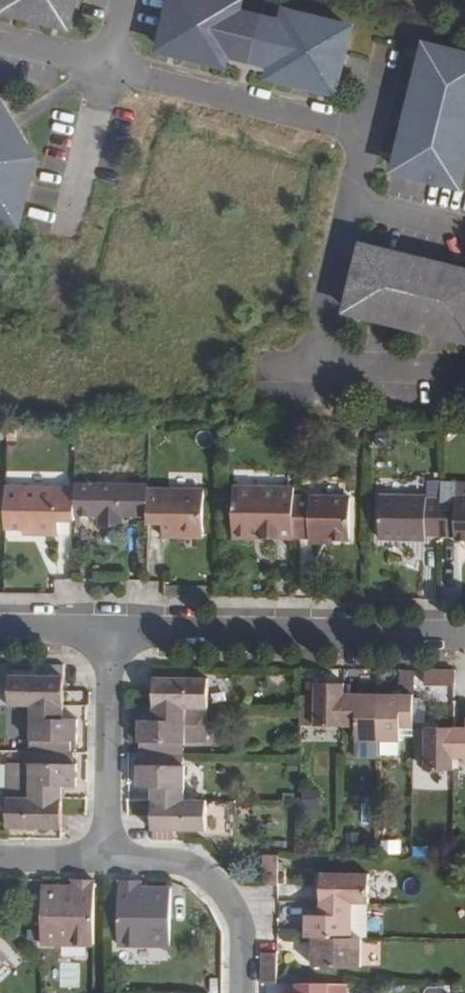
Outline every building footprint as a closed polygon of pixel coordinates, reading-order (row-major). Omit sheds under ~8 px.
[(47,23),(53,0),(0,0),(0,12),(47,23)] [(239,8),(240,0),(163,0),(150,49),(224,67),(227,57),(260,65),(258,75),(329,93),(346,24),(275,7),(272,16),(239,8)] [(418,42),(386,176),(459,193),(464,170),(464,53),(418,42)] [(15,153),(0,129),(0,217),(15,153)] [(356,247),(339,320),(464,351),(464,275),(356,247)] [(295,499),(295,488),(236,486),(235,539),(294,540),(294,537),(295,499)] [(440,538),(455,539),(455,544),(464,545),(464,504),(456,504),(456,486),(441,486),(441,503),(440,538)] [(75,524),(75,488),(5,487),(5,530),(18,530),(43,530),(43,535),(60,536),(60,524),(75,524)] [(122,525),(148,525),(148,523),(148,504),(148,489),(75,488),(75,524),(99,525),(99,529),(122,529),(122,525)] [(204,490),(148,488),(148,489),(148,504),(148,523),(163,523),(163,538),(203,538),(204,490)] [(350,500),(295,499),(294,537),(310,537),(310,540),(329,541),(349,541),(350,500)] [(426,538),(440,538),(441,503),(427,503),(426,501),(382,499),(382,541),(426,542),(426,538)] [(37,670),(38,665),(31,664),(30,675),(41,676),(41,670),(37,670)] [(187,677),(187,667),(180,667),(180,672),(177,672),(177,677),(187,677)] [(451,685),(452,669),(421,668),(420,684),(451,685)] [(62,690),(63,676),(41,676),(30,675),(9,675),(9,705),(31,705),(62,706),(62,690)] [(209,677),(187,677),(177,677),(153,677),(153,692),(153,707),(208,708),(209,677)] [(344,726),(344,693),(344,683),(315,682),(314,695),(302,695),(302,709),(301,725),(344,726)] [(379,740),(380,693),(344,693),(344,726),(356,726),(356,740),(379,740)] [(400,726),(413,726),(414,695),(380,693),(379,740),(400,740),(400,726)] [(62,718),(62,706),(31,705),(30,749),(74,750),(74,741),(77,740),(77,719),(62,718)] [(207,741),(208,708),(153,707),(152,719),(138,719),(138,741),(140,741),(161,741),(161,752),(180,753),(183,753),(183,741),(207,741)] [(425,769),(453,770),(453,757),(454,726),(425,726),(425,769)] [(454,726),(453,757),(464,757),(464,726),(454,726)] [(161,741),(140,741),(140,752),(141,752),(161,752),(161,741)] [(29,763),(29,798),(61,798),(61,785),(77,785),(77,764),(75,764),(75,752),(32,752),(32,763),(29,763)] [(138,764),(138,787),(152,787),(152,799),(184,800),(185,765),(180,765),(180,753),(161,752),(141,752),(141,764),(138,764)] [(11,763),(10,797),(29,798),(29,763),(11,763)] [(300,788),(297,806),(314,808),(316,790),(300,788)] [(7,827),(28,827),(39,827),(61,827),(61,813),(61,798),(29,798),(10,797),(7,797),(7,827)] [(184,800),(152,799),(151,814),(151,828),(175,829),(184,829),(206,830),(205,800),(184,800)] [(426,841),(418,841),(418,851),(426,851),(426,841)] [(263,884),(278,884),(279,854),(263,854),(263,884)] [(368,902),(369,902),(370,873),(321,873),(320,902),(353,902),(368,902)] [(93,945),(94,880),(72,880),(72,889),(43,888),(42,945),(93,945)] [(143,889),(143,881),(119,881),(118,947),(170,947),(170,890),(143,889)] [(298,901),(278,902),(279,919),(299,918),(298,901)] [(305,936),(313,936),(352,937),(352,935),(353,902),(320,902),(320,914),(305,914),(305,936)] [(368,902),(353,902),(352,935),(367,935),(368,902)] [(361,966),(361,937),(352,937),(313,936),(312,965),(361,966)] [(349,983),(297,983),(297,992),(349,992),(349,983)]
